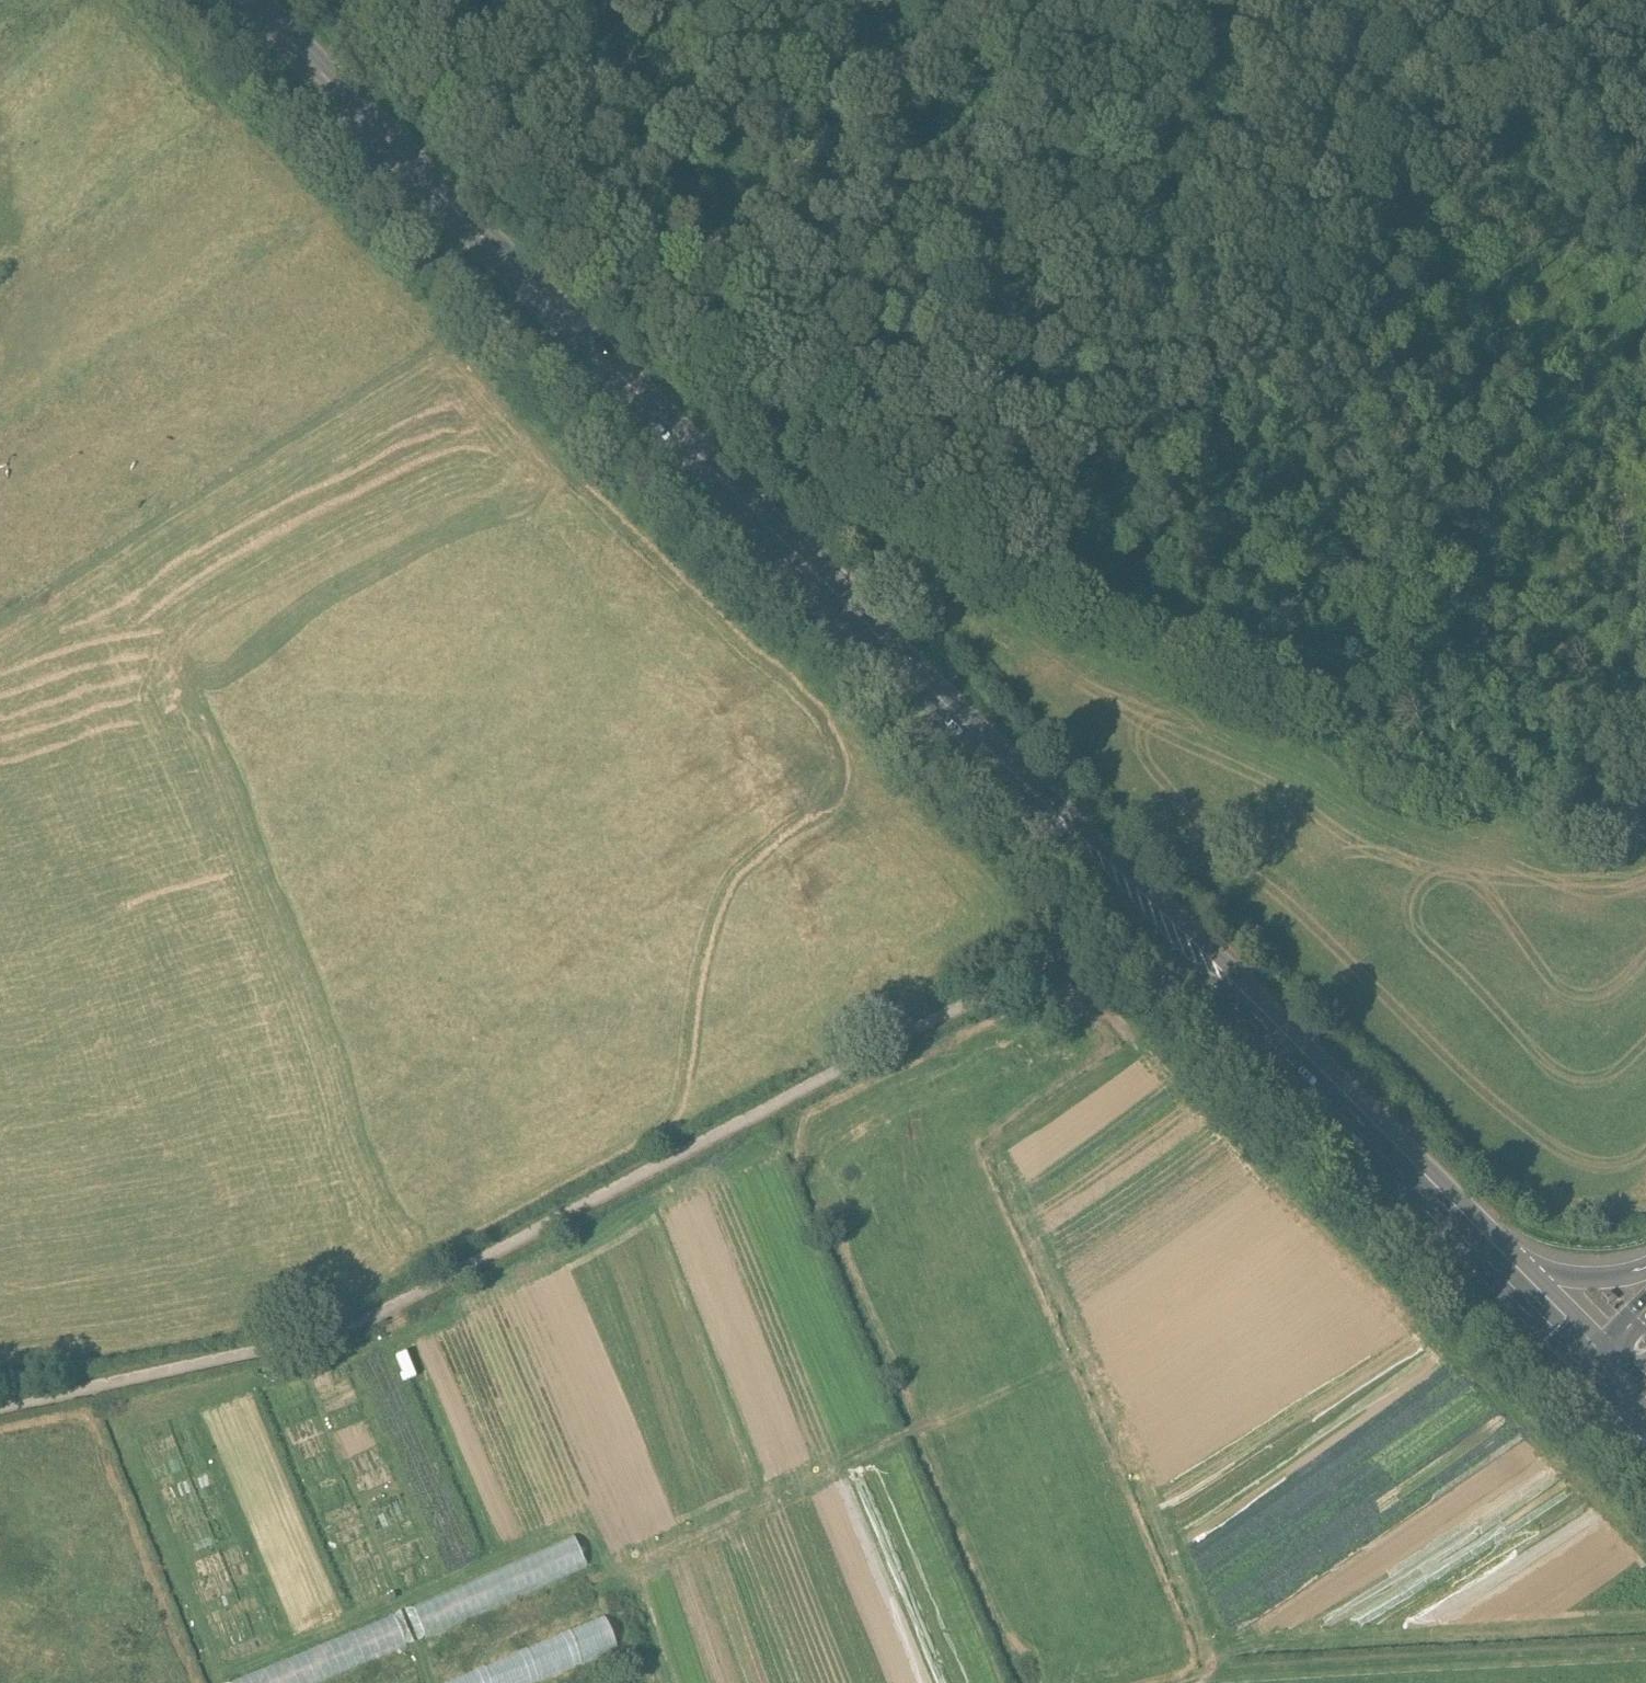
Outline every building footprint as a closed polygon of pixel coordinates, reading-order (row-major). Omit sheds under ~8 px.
[(572,1543),(417,1603),(429,1634),(584,1573),(572,1543)] [(236,1681),(237,1682),(319,1682),(403,1650),(391,1620),(236,1681)] [(450,1682),(538,1682),(616,1651),(604,1621),(450,1682)]
